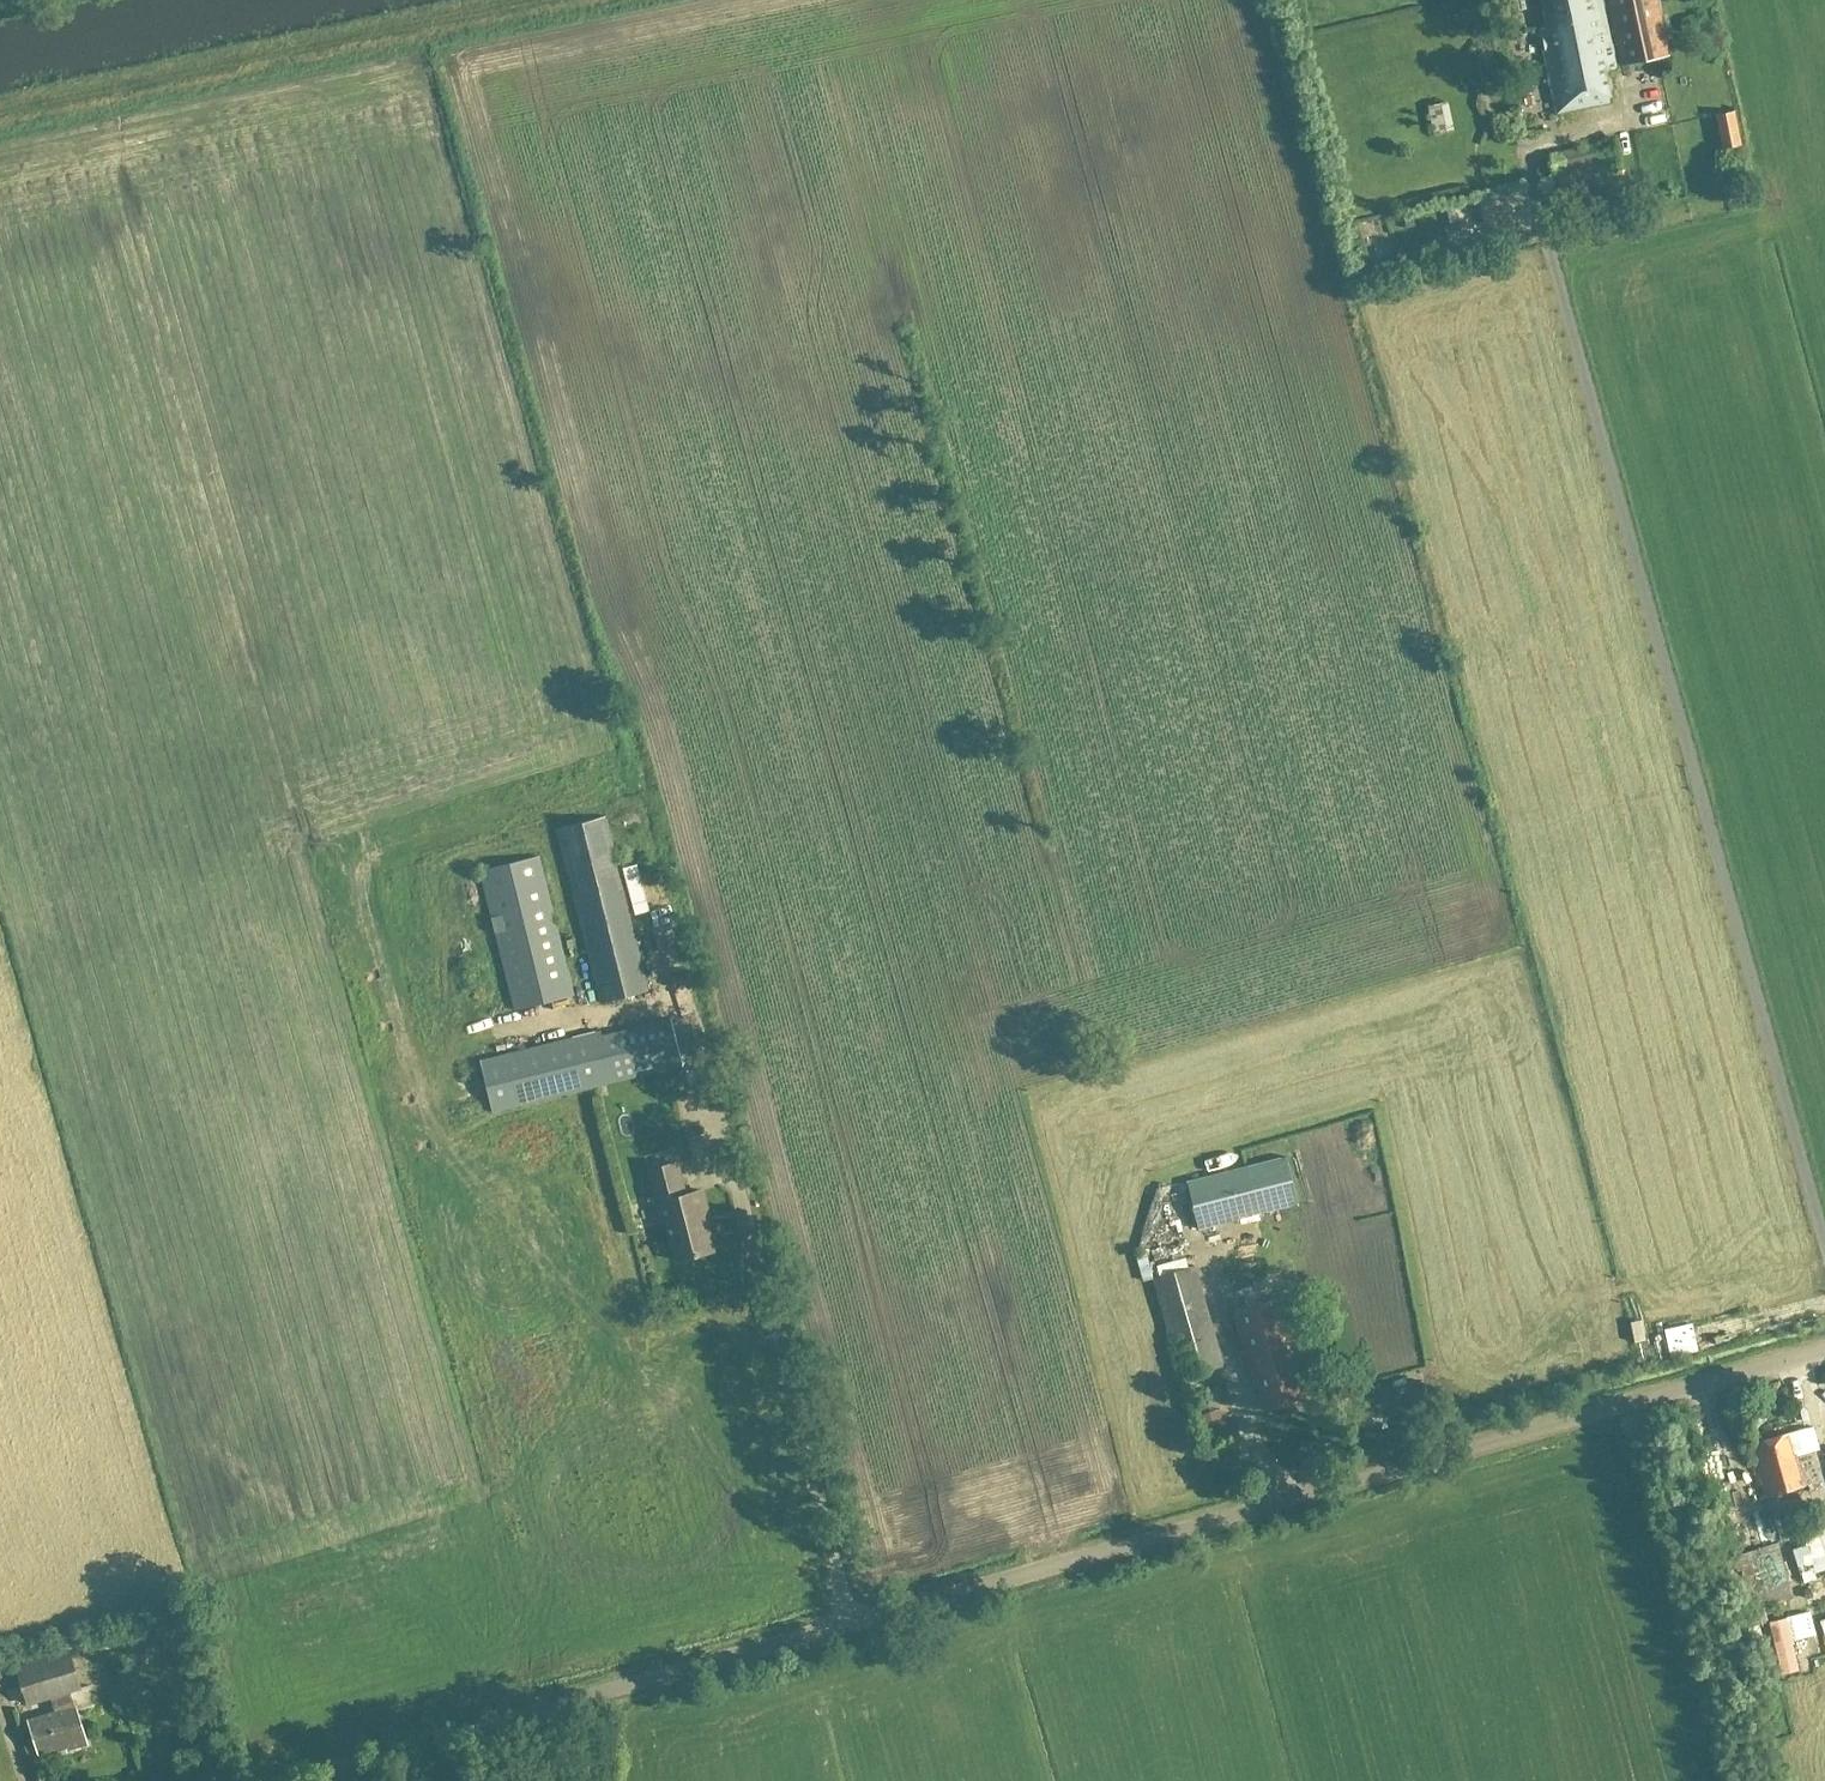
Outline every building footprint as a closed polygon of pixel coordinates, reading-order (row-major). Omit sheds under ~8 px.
[(1546,29),(1538,31),(1556,116),(1610,104),(1604,75),(1613,73),(1598,0),(1540,0),(1546,29)] [(1622,67),(1666,58),(1654,0),(1607,0),(1622,67)] [(1538,9),(1518,13),(1522,34),(1542,29),(1538,9)] [(1425,108),(1431,137),(1451,133),(1445,104),(1425,108)] [(1739,148),(1733,115),(1715,118),(1721,152),(1739,148)] [(605,819),(553,832),(596,1004),(648,991),(605,819)] [(538,859),(478,873),(512,1012),(572,998),(538,859)] [(642,925),(661,918),(653,897),(634,904),(642,925)] [(599,1032),(476,1062),(489,1115),(680,1068),(668,1021),(600,1038),(599,1032)] [(1267,1163),(1185,1183),(1197,1231),(1296,1206),(1284,1159),(1267,1163)] [(676,1165),(646,1173),(661,1227),(665,1226),(674,1263),(711,1254),(702,1216),(706,1215),(701,1193),(684,1197),(676,1165)] [(1267,1286),(1253,1251),(1224,1262),(1238,1297),(1267,1286)] [(1193,1267),(1150,1280),(1180,1381),(1223,1368),(1193,1267)] [(1280,1302),(1232,1315),(1249,1376),(1253,1375),(1263,1412),(1303,1401),(1293,1364),(1297,1363),(1280,1302)] [(1666,1365),(1696,1359),(1690,1330),(1660,1336),(1666,1365)] [(1220,1411),(1197,1416),(1204,1444),(1227,1439),(1220,1411)] [(1818,1485),(1815,1485),(1806,1453),(1794,1456),(1789,1435),(1752,1445),(1757,1464),(1754,1465),(1763,1499),(1807,1488),(1808,1495),(1819,1492),(1818,1485)] [(1724,1502),(1725,1518),(1751,1515),(1749,1499),(1724,1502)] [(1820,1523),(1821,1524),(1814,1526),(1813,1525),(1798,1529),(1804,1548),(1791,1551),(1798,1575),(1811,1572),(1812,1575),(1824,1571),(1824,1521),(1820,1523)] [(1793,1600),(1776,1545),(1722,1562),(1745,1633),(1747,1633),(1758,1630),(1757,1626),(1765,1624),(1760,1610),(1793,1600)] [(1808,1589),(1801,1592),(1804,1602),(1812,1599),(1808,1589)] [(1769,1623),(1782,1672),(1797,1669),(1790,1642),(1802,1639),(1814,1636),(1814,1633),(1809,1613),(1769,1623)] [(1758,1630),(1747,1633),(1755,1663),(1767,1660),(1758,1630)] [(68,1654),(15,1669),(26,1707),(50,1700),(54,1715),(28,1723),(38,1758),(72,1748),(73,1751),(86,1747),(75,1709),(73,1710),(68,1695),(79,1692),(68,1654)] [(1765,1667),(1755,1669),(1759,1688),(1759,1689),(1760,1689),(1769,1686),(1769,1685),(1765,1667)] [(1769,1686),(1760,1689),(1762,1701),(1773,1699),(1770,1686),(1769,1686)]
